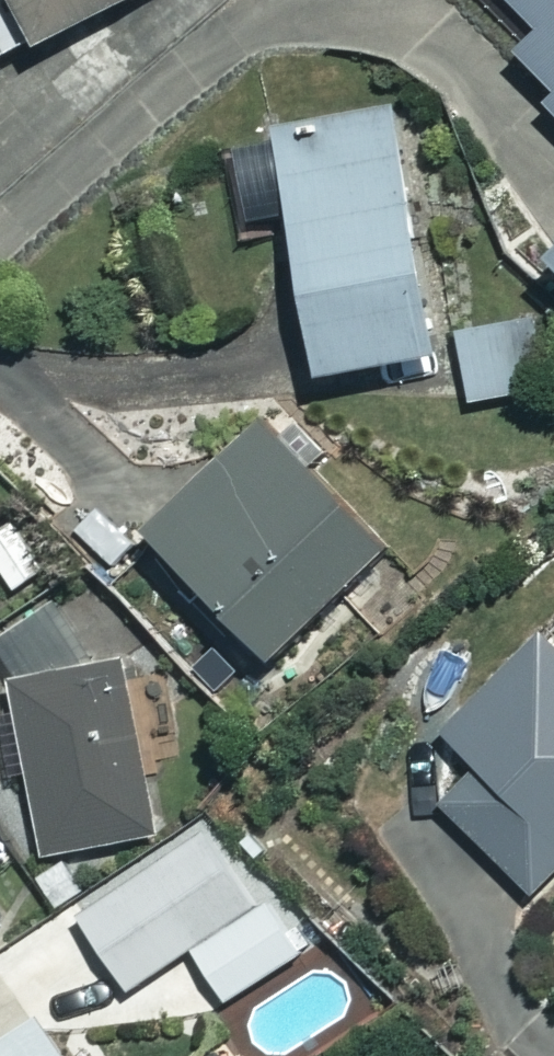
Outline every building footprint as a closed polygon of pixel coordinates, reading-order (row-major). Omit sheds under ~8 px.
[(134,0),(0,0),(0,62),(134,0)] [(526,26),(504,51),(553,96),(553,0),(497,0),(526,26)] [(277,128),(316,366),(445,345),(406,108),(277,128)] [(545,247),(553,255),(553,240),(545,247)] [(534,311),(465,319),(475,404),(544,396),(534,311)] [(267,405),(146,522),(282,662),(403,545),(267,405)] [(132,633),(7,651),(36,864),(161,847),(132,633)] [(543,885),(553,873),(553,648),(539,634),(448,733),(479,761),(446,798),(543,885)] [(268,887),(191,946),(238,1007),(315,949),(268,887)] [(37,1001),(0,1029),(0,1055),(79,1055),(37,1001)]
